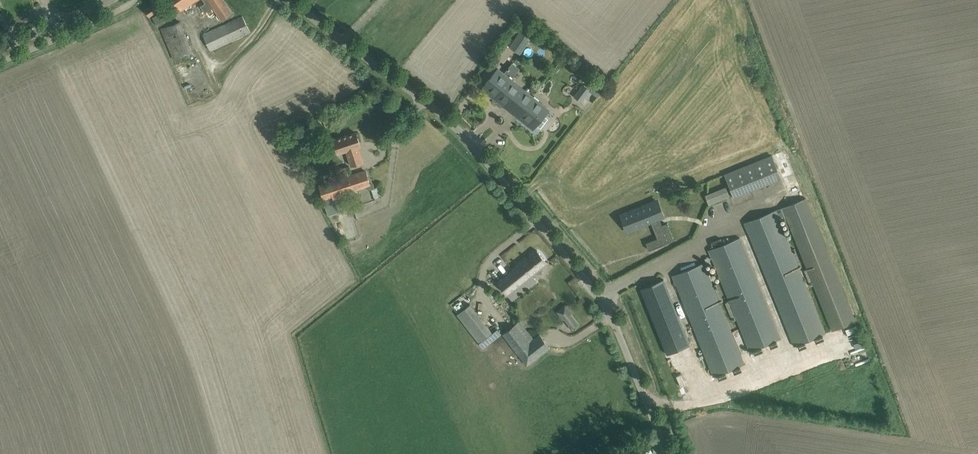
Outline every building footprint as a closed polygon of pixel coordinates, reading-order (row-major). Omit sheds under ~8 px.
[(175,1),(181,10),(185,8),(187,11),(191,8),(189,5),(196,0),(174,0),(175,1)] [(205,3),(200,6),(205,13),(212,7),(221,20),(232,13),(224,0),(203,0),(205,3)] [(156,2),(145,9),(149,16),(160,8),(156,2)] [(161,13),(153,18),(158,26),(166,21),(161,13)] [(210,51),(250,32),(243,16),(203,35),(210,51)] [(180,21),(161,28),(164,38),(167,44),(168,46),(187,39),(184,31),(180,21)] [(535,30),(525,23),(516,37),(526,44),(535,30)] [(507,105),(509,107),(518,113),(516,116),(533,129),(537,125),(541,128),(548,119),(544,116),(549,109),(523,89),(515,82),(511,79),(504,73),(498,68),(488,81),(482,88),(505,107),(507,105)] [(583,85),(575,96),(581,101),(590,90),(583,85)] [(343,151),(346,160),(349,158),(352,165),(363,162),(358,146),(360,145),(356,132),(333,140),(337,152),(343,151)] [(725,174),(734,196),(797,172),(788,149),(725,174)] [(342,193),(348,191),(358,188),(360,187),(367,185),(368,190),(372,189),(375,188),(374,185),(372,184),(370,183),(366,171),(356,174),(349,176),(337,180),(337,181),(334,182),(320,186),(324,199),(325,202),(333,199),(333,200),(343,196),(342,193)] [(725,186),(705,195),(708,204),(729,196),(725,186)] [(780,217),(785,215),(831,330),(855,321),(806,198),(744,223),(794,347),(827,333),(780,217)] [(657,200),(621,214),(626,226),(628,225),(629,229),(628,230),(628,231),(653,221),(655,227),(653,228),(657,238),(660,237),(663,245),(673,241),(666,223),(660,225),(657,219),(663,217),(657,200)] [(780,339),(740,237),(709,250),(750,351),(780,339)] [(547,263),(537,250),(498,282),(512,300),(537,280),(532,275),(547,263)] [(713,376),(744,364),(703,263),(673,275),(713,376)] [(664,279),(640,289),(667,354),(691,345),(664,279)] [(479,342),(492,332),(470,304),(457,314),(479,342)] [(572,330),(579,324),(568,310),(561,316),(572,330)] [(529,342),(515,324),(502,334),(527,366),(551,348),(540,333),(533,338),(529,342)]
